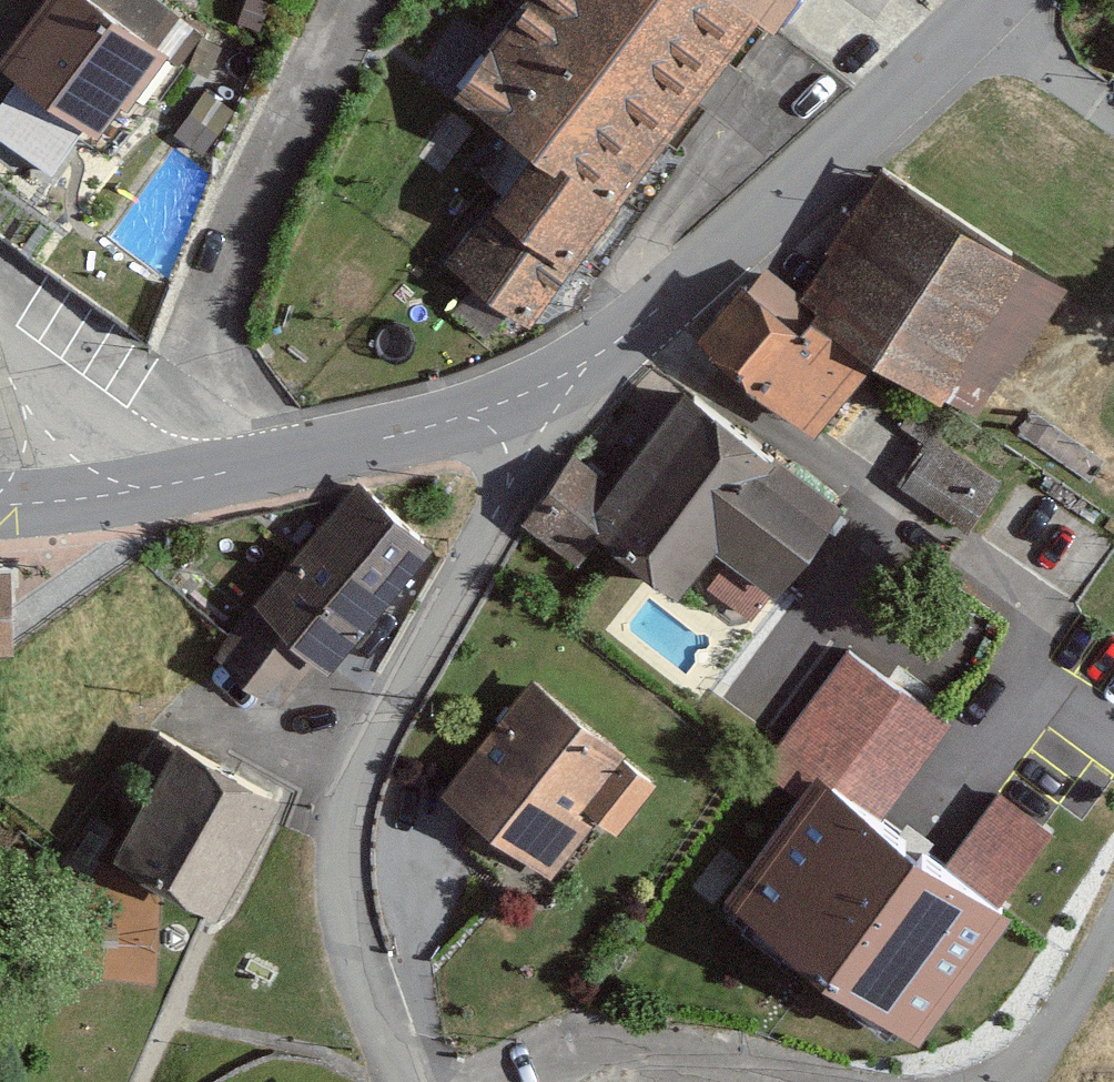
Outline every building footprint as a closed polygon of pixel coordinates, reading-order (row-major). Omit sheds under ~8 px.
[(199,28),(161,0),(40,0),(1,54),(23,71),(88,118),(97,124),(117,97),(125,103),(166,47),(178,56),(199,28)] [(753,15),(733,0),(523,0),(459,88),(534,143),(446,262),(528,322),(753,15)] [(753,15),(771,28),(791,0),(733,0),(753,15)] [(23,71),(0,102),(0,126),(53,165),(88,118),(23,71)] [(1006,374),(1065,285),(882,166),(798,294),(972,406),(997,368),(1006,374)] [(768,270),(699,343),(811,423),(867,354),(768,270)] [(752,613),(838,499),(685,384),(610,483),(569,453),(522,516),(575,556),(598,526),(676,585),(712,538),(732,553),(710,582),(752,613)] [(902,479),(966,524),(991,490),(927,445),(902,479)] [(221,664),(275,709),(312,666),(326,678),(436,555),(359,490),(221,664)] [(622,747),(531,676),(444,787),(553,871),(592,821),(575,807),(622,747)] [(211,907),(276,791),(176,735),(111,851),(211,907)] [(1009,908),(815,769),(728,890),(921,1029),(1009,908)] [(167,906),(96,902),(92,970),(162,975),(167,906)]
